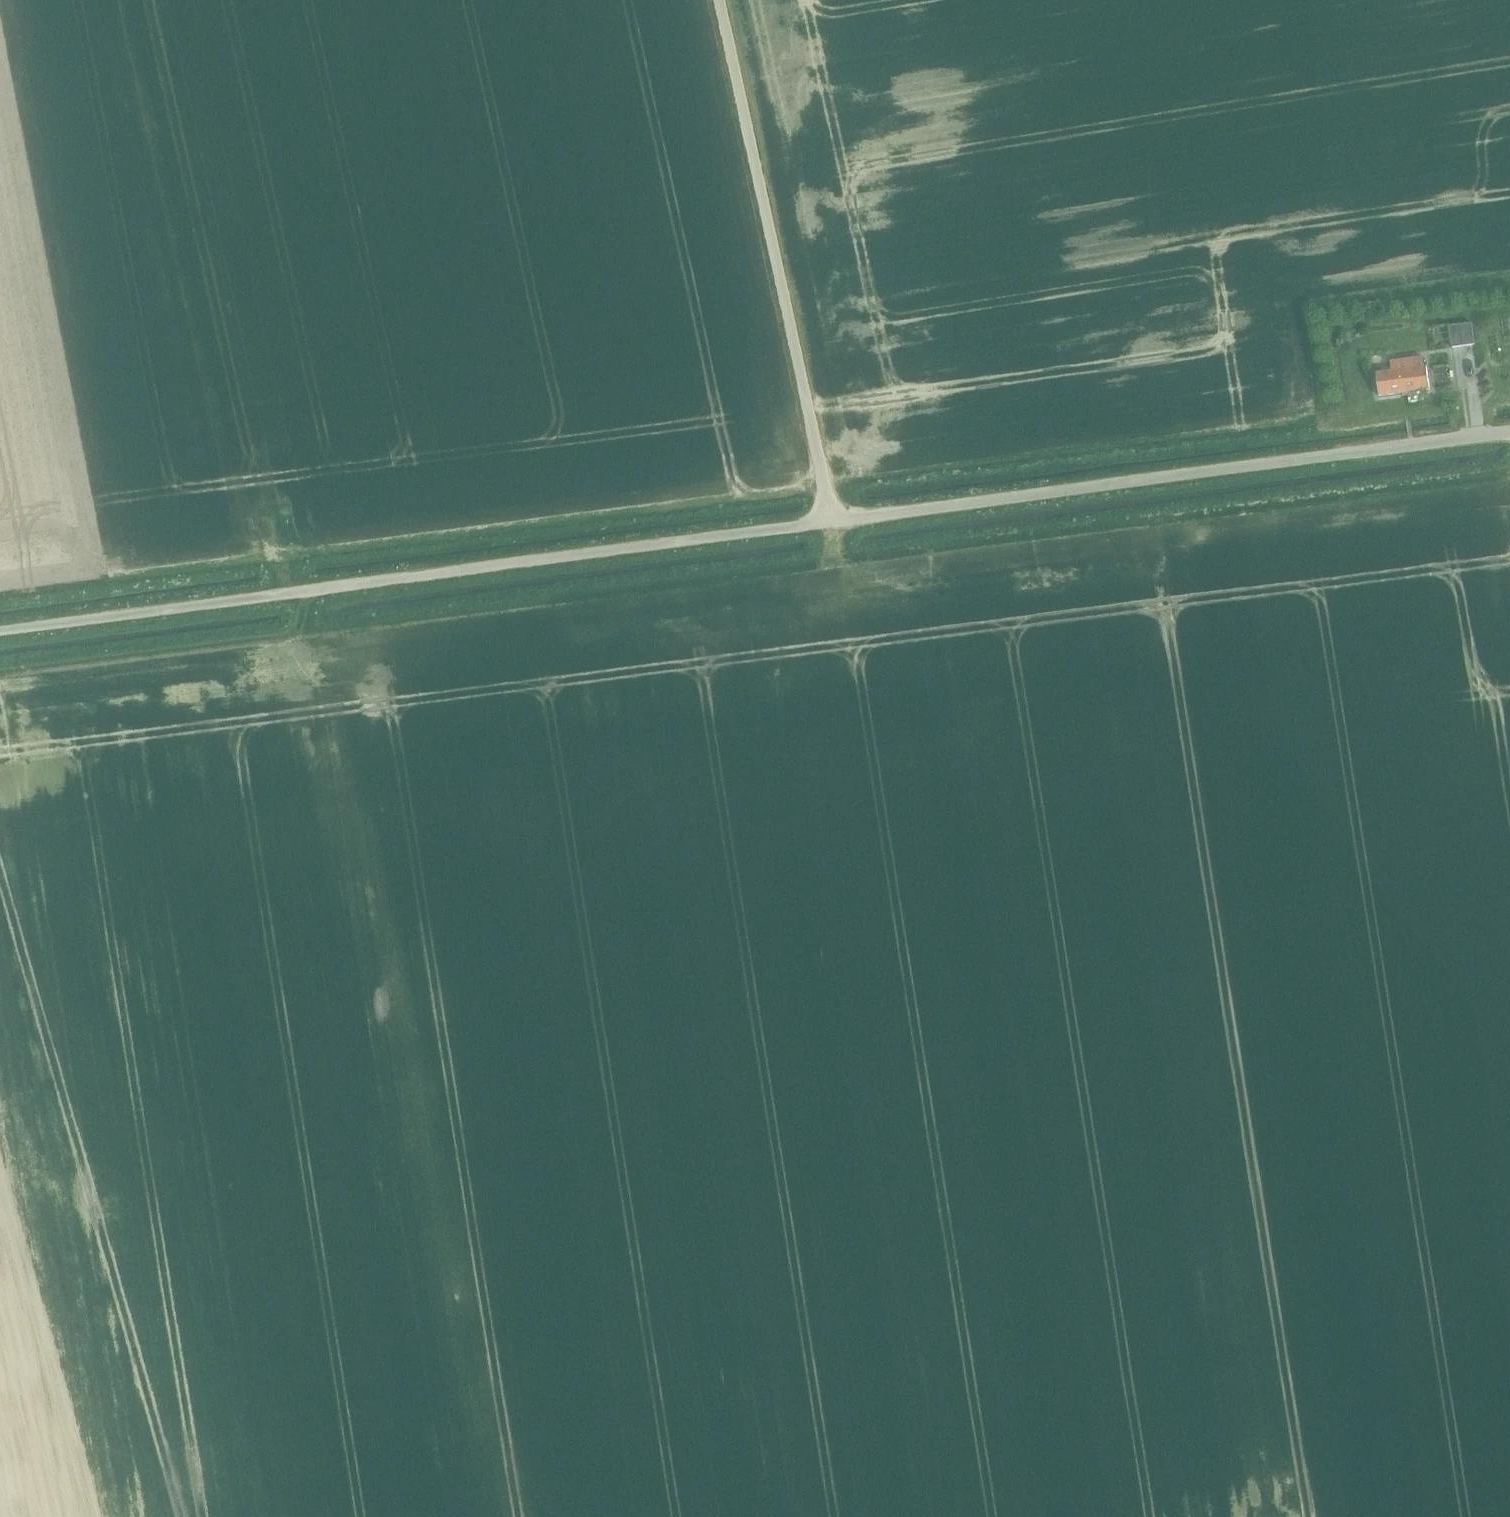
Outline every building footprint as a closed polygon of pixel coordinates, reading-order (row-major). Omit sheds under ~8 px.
[(1471,323),(1449,326),(1452,347),(1475,343),(1471,323)] [(1390,371),(1376,373),(1378,394),(1429,388),(1426,367),(1423,367),(1422,363),(1407,365),(1406,360),(1390,362),(1390,371)]
